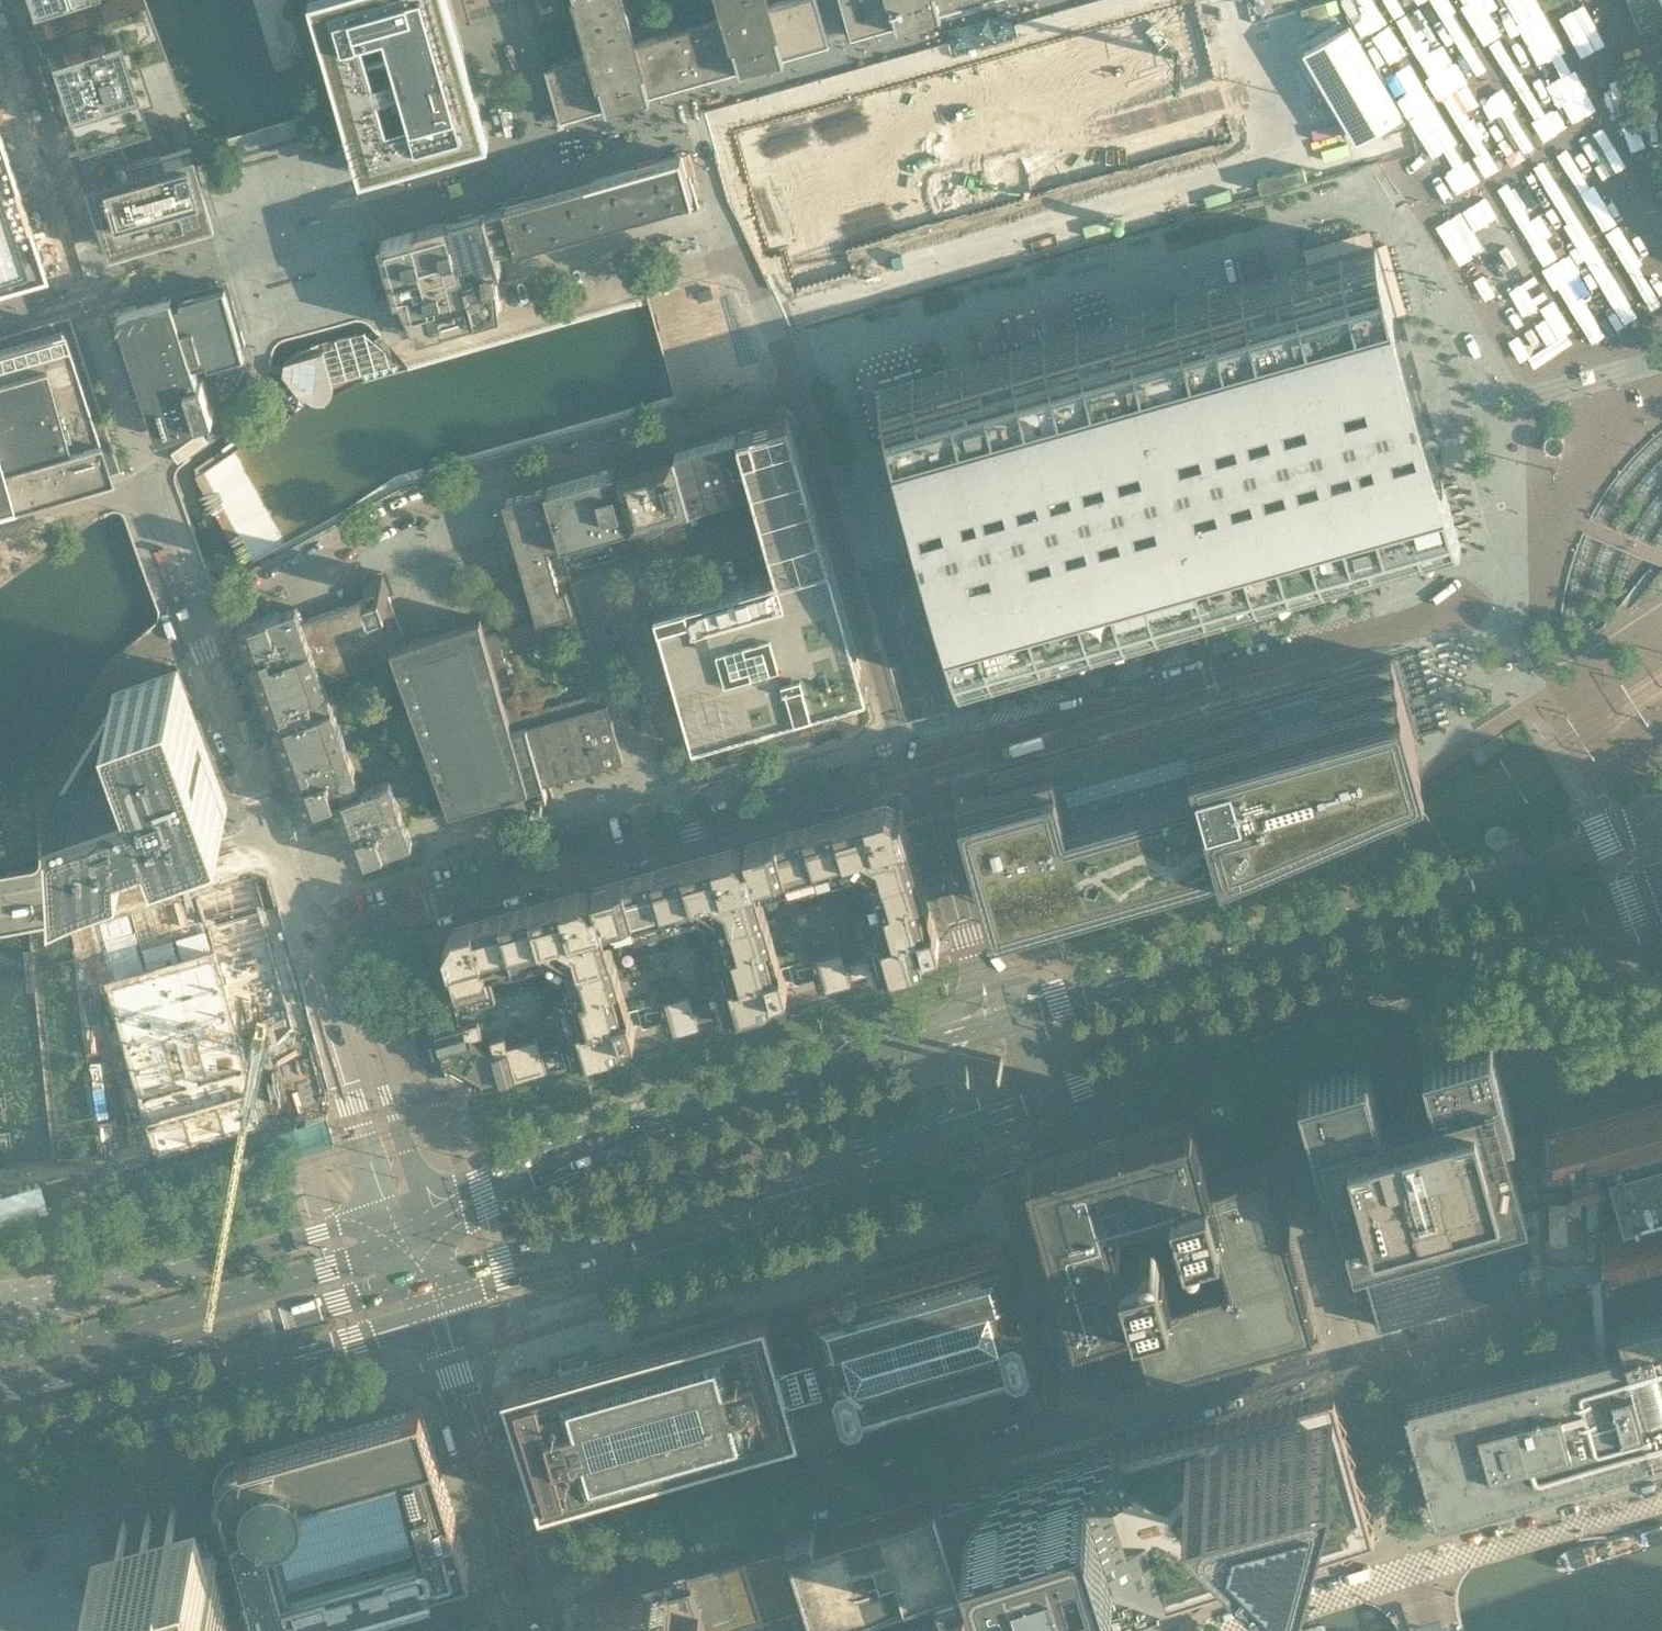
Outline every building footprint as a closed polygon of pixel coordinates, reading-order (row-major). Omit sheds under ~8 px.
[(453,16),(449,0),(312,0),(345,116),(361,174),(488,138),(453,16)] [(634,41),(623,0),(577,0),(592,54),(606,105),(649,92),(634,41)] [(703,22),(718,73),(740,67),(783,55),(769,4),(768,4),(767,0),(721,0),(726,16),(703,22)] [(783,55),(829,42),(817,0),(781,0),(769,4),(783,55)] [(851,35),(875,29),(867,0),(841,0),(851,35)] [(875,29),(898,22),(891,0),(867,0),(875,29)] [(898,22),(939,10),(936,0),(891,0),(898,22)] [(961,0),(936,0),(939,10),(962,4),(961,0)] [(44,80),(60,128),(110,111),(150,98),(116,4),(28,32),(44,80)] [(718,73),(703,22),(680,28),(694,80),(718,73)] [(694,80),(680,28),(657,35),(671,86),(694,80)] [(671,86),(657,35),(634,41),(649,92),(671,86)] [(606,105),(592,54),(569,60),(584,111),(606,105)] [(584,111),(569,60),(547,67),(547,66),(545,67),(560,118),(584,111)] [(0,101),(0,285),(56,269),(0,101)] [(75,146),(66,149),(75,177),(100,250),(209,218),(189,143),(124,161),(122,158),(114,133),(75,146)] [(699,206),(683,151),(637,164),(652,220),(669,215),(669,206),(676,205),(681,212),(699,206)] [(652,220),(637,164),(593,177),(608,232),(624,228),(625,219),(632,217),(636,224),(652,220)] [(608,232),(593,177),(486,207),(498,248),(509,245),(515,258),(536,253),(537,244),(544,242),(548,249),(580,240),(580,232),(588,230),(593,237),(608,232)] [(501,308),(497,266),(502,265),(498,248),(486,207),(448,218),(475,315),(488,311),(501,308)] [(448,218),(418,226),(445,324),(475,315),(448,218)] [(445,324),(418,226),(389,234),(372,239),(370,240),(369,241),(368,242),(367,243),(366,244),(366,246),(366,247),(366,249),(366,250),(374,276),(382,292),(392,309),(401,321),(396,323),(406,336),(418,331),(445,324)] [(680,260),(673,237),(661,240),(667,264),(680,260)] [(947,371),(878,391),(898,459),(905,482),(923,542),(934,583),(944,618),(949,634),(956,659),(964,687),(1000,677),(1032,668),(1066,658),(1133,639),(1154,633),(1192,622),(1199,620),(1233,610),(1330,582),(1364,572),(1397,563),(1465,543),(1445,474),(1436,443),(1423,400),(1409,350),(1399,316),(1379,246),(1311,266),(1277,276),(1244,285),(1211,295),(1178,305),(1160,310),(1145,314),(1141,315),(1114,323),(1080,333),(1047,343),(1013,352),(980,362),(947,371)] [(245,344),(227,281),(172,297),(194,364),(238,351),(236,347),(245,344)] [(199,380),(193,364),(194,364),(172,297),(120,312),(160,433),(214,413),(202,378),(199,380)] [(62,328),(0,346),(0,467),(10,503),(108,474),(62,328)] [(283,370),(282,373),(298,394),(313,403),(316,404),(320,404),(324,403),(327,401),(330,399),(332,395),(333,392),(333,388),(332,384),(324,358),(323,356),(323,355),(322,352),(320,353),(284,363),(283,370)] [(872,369),(856,370),(857,384),(873,382),(872,369)] [(866,692),(790,419),(738,434),(752,487),(767,537),(777,573),(654,608),(692,742),(866,692)] [(1561,443),(1561,439),(1559,436),(1557,433),(1554,431),(1550,430),(1547,431),(1543,432),(1541,435),(1540,438),(1539,441),(1540,445),(1541,448),(1544,450),(1547,451),(1551,452),(1554,451),(1557,449),(1559,446),(1561,443)] [(738,434),(674,452),(697,531),(730,521),(725,501),(749,494),(748,488),(752,487),(738,434)] [(674,452),(615,469),(638,549),(697,531),(674,452)] [(0,467),(0,505),(10,503),(0,467)] [(615,469),(546,488),(569,570),(638,549),(615,469)] [(569,570),(546,488),(503,500),(518,554),(512,556),(514,561),(521,585),(527,583),(537,619),(579,607),(569,570)] [(725,501),(730,521),(755,514),(749,494),(725,501)] [(389,591),(386,582),(383,572),(365,579),(372,596),(386,591),(389,591)] [(1629,617),(1661,595),(1661,574),(1629,617)] [(372,596),(302,622),(301,622),(318,669),(322,681),(323,681),(393,656),(390,648),(405,643),(401,634),(386,591),(372,596)] [(318,669),(301,622),(302,622),(296,606),(238,627),(247,650),(252,648),(256,658),(259,666),(253,668),(260,689),(318,669)] [(543,801),(542,798),(546,797),(543,784),(623,762),(579,607),(537,619),(528,622),(484,634),(480,618),(456,626),(454,619),(439,624),(424,629),(426,635),(405,643),(390,648),(393,656),(450,811),(524,790),(527,802),(531,801),(532,804),(543,801)] [(1221,857),(1424,771),(1418,749),(1414,736),(1401,687),(1398,677),(1394,666),(1392,656),(1180,716),(988,771),(991,780),(956,790),(959,801),(963,814),(994,922),(1015,916),(1029,912),(1176,870),(1206,862),(1221,855),(1221,857)] [(227,805),(177,667),(123,686),(113,690),(116,698),(58,793),(63,865),(227,805)] [(340,729),(323,681),(322,681),(318,669),(260,689),(268,710),(274,708),(280,725),(274,728),(282,749),(340,729)] [(361,789),(340,729),(282,749),(292,779),(298,777),(302,786),(296,788),(304,812),(325,804),(324,802),(361,789)] [(362,789),(361,789),(324,802),(325,804),(332,801),(342,830),(348,827),(352,838),(346,840),(354,863),(412,842),(390,779),(362,789)] [(594,878),(595,886),(591,887),(590,884),(582,882),(453,920),(449,928),(448,931),(444,939),(452,968),(447,970),(444,974),(444,979),(447,983),(452,985),(462,1020),(443,1026),(438,1027),(449,1070),(453,1069),(470,1077),(471,1082),(569,1054),(620,1040),(619,1035),(636,1031),(666,1021),(668,1026),(721,1011),(772,997),(770,991),(788,986),(818,978),(820,983),(872,969),(924,954),(922,946),(940,941),(902,798),(897,799),(887,792),(747,833),(749,842),(744,843),(743,841),(735,836),(594,878)] [(252,878),(95,922),(159,1147),(265,1117),(250,1065),(280,1051),(298,1029),(279,966),(277,966),(252,878)] [(1546,1196),(1545,1115),(1516,1125),(1513,1112),(1501,1071),(1497,1056),(1493,1042),(1490,1033),(1423,1052),(1425,1061),(1429,1075),(1434,1090),(1426,1092),(1425,1092),(1423,1091),(1422,1091),(1420,1091),(1418,1092),(1417,1093),(1416,1094),(1415,1095),(1414,1096),(1400,1100),(1398,1099),(1397,1099),(1395,1099),(1394,1099),(1392,1099),(1391,1100),(1389,1101),(1388,1102),(1387,1103),(1380,1106),(1375,1091),(1371,1076),(1367,1060),(1299,1079),(1325,1170),(1333,1167),(1336,1181),(1337,1181),(1348,1219),(1354,1240),(1362,1271),(1375,1314),(1377,1323),(1491,1293),(1527,1283),(1545,1279),(1546,1196)] [(31,1058),(39,1058),(39,1049),(31,1049),(31,1058)] [(1545,1115),(1546,1196),(1545,1279),(1603,1266),(1661,1250),(1661,1082),(1545,1115)] [(1037,1178),(1069,1290),(1070,1294),(1077,1319),(1080,1330),(1084,1329),(1091,1356),(1116,1349),(1129,1396),(1234,1367),(1229,1351),(1258,1343),(1263,1361),(1267,1360),(1262,1342),(1291,1334),(1297,1353),(1326,1345),(1321,1325),(1323,1324),(1314,1292),(1311,1293),(1303,1264),(1306,1263),(1305,1259),(1302,1260),(1294,1231),(1296,1230),(1276,1157),(1217,1174),(1214,1165),(1205,1130),(1203,1123),(1201,1116),(1033,1163),(1036,1172),(1037,1178)] [(1000,1242),(811,1296),(823,1337),(833,1372),(845,1413),(1034,1359),(1000,1242)] [(1411,1342),(1487,1324),(1482,1301),(1405,1319),(1411,1342)] [(1616,1322),(1623,1345),(1404,1400),(1435,1511),(1661,1446),(1661,1309),(1616,1322)] [(767,1315),(553,1376),(507,1389),(544,1505),(801,1432),(787,1385),(778,1350),(771,1327),(774,1326),(772,1319),(769,1320),(767,1315)] [(1036,1367),(1010,1375),(1020,1410),(1023,1409),(1025,1415),(1048,1408),(1036,1367)] [(1334,1390),(1120,1447),(1168,1598),(1180,1594),(1181,1594),(1217,1582),(1219,1582),(1230,1578),(1259,1569),(1269,1566),(1280,1562),(1283,1561),(1319,1550),(1331,1546),(1374,1532),(1371,1522),(1365,1501),(1362,1490),(1356,1468),(1353,1458),(1347,1436),(1344,1427),(1338,1404),(1334,1390)] [(454,1512),(443,1479),(424,1417),(420,1406),(242,1458),(241,1453),(236,1454),(238,1461),(234,1463),(231,1465),(228,1468),(226,1471),(224,1474),(223,1478),(222,1482),(222,1486),(222,1489),(216,1491),(217,1496),(220,1495),(235,1544),(260,1627),(260,1628),(472,1567),(466,1548),(454,1512)] [(934,1497),(958,1577),(976,1630),(1052,1630),(1067,1626),(1092,1618),(1162,1596),(1163,1599),(1168,1598),(1120,1447),(1115,1448),(1116,1449),(939,1498),(939,1496),(934,1497)] [(810,1531),(787,1537),(815,1622),(958,1577),(934,1497),(919,1501),(889,1510),(810,1531)] [(235,1544),(214,1550),(200,1502),(96,1532),(110,1580),(106,1581),(116,1617),(120,1616),(125,1630),(247,1630),(260,1627),(235,1544)] [(577,1605),(585,1630),(976,1630),(958,1577),(815,1622),(787,1537),(729,1553),(654,1573),(597,1589),(600,1597),(577,1605)] [(1579,1576),(1584,1594),(1661,1572),(1661,1552),(1579,1576)] [(487,1619),(443,1630),(491,1630),(487,1619)]
